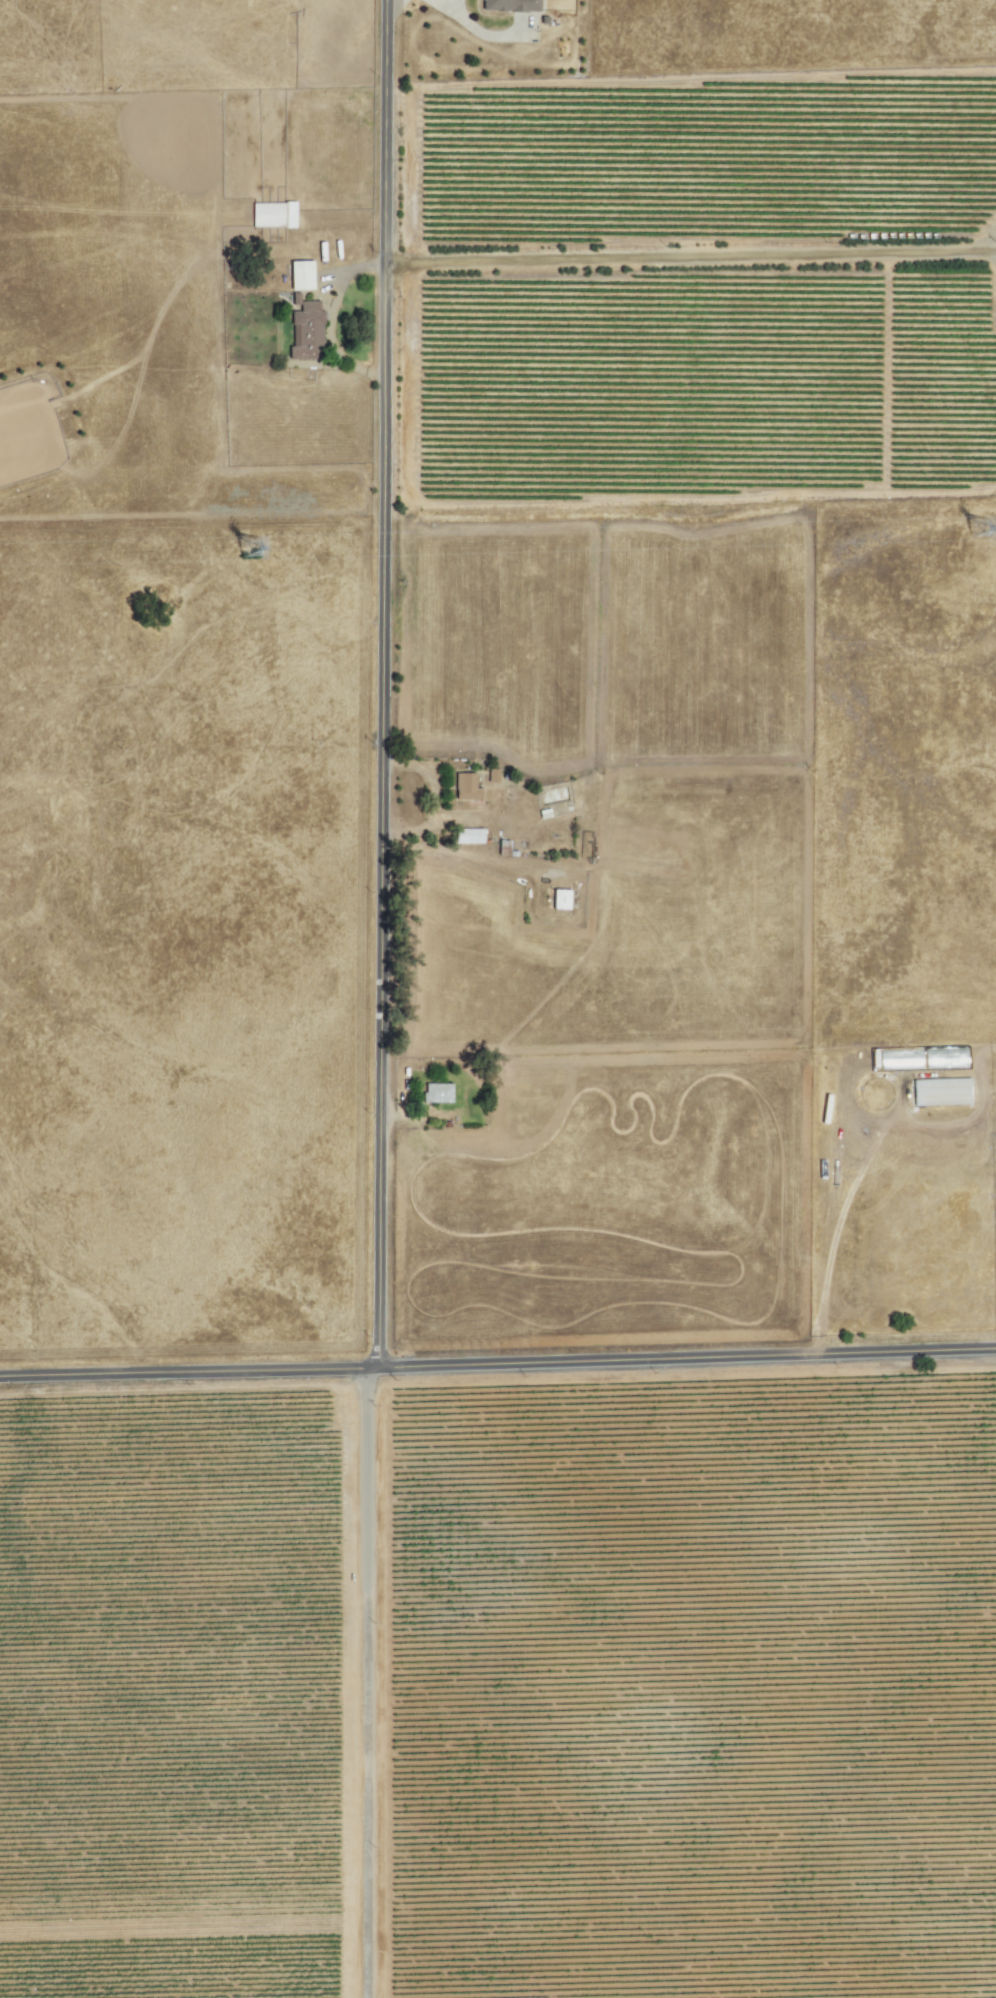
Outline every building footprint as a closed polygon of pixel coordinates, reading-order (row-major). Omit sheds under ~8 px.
[(540,0),(482,0),(482,10),(539,12),(540,0)] [(295,227),(295,203),(252,202),(252,227),(295,227)] [(313,290),(312,261),(290,262),(290,290),(313,290)] [(319,300),(296,301),(296,309),(290,309),(291,359),(324,358),(323,310),(320,310),(319,300)] [(498,768),(488,768),(488,781),(498,781),(498,768)] [(474,772),(455,772),(455,799),(480,798),(480,787),(474,787),(474,772)] [(455,842),(482,843),(483,828),(455,827),(455,842)] [(569,889),(553,889),(552,908),(568,908),(569,889)] [(970,1077),(911,1079),(912,1105),(970,1103),(970,1077)] [(451,1083),(423,1083),(423,1102),(451,1101),(451,1083)]
